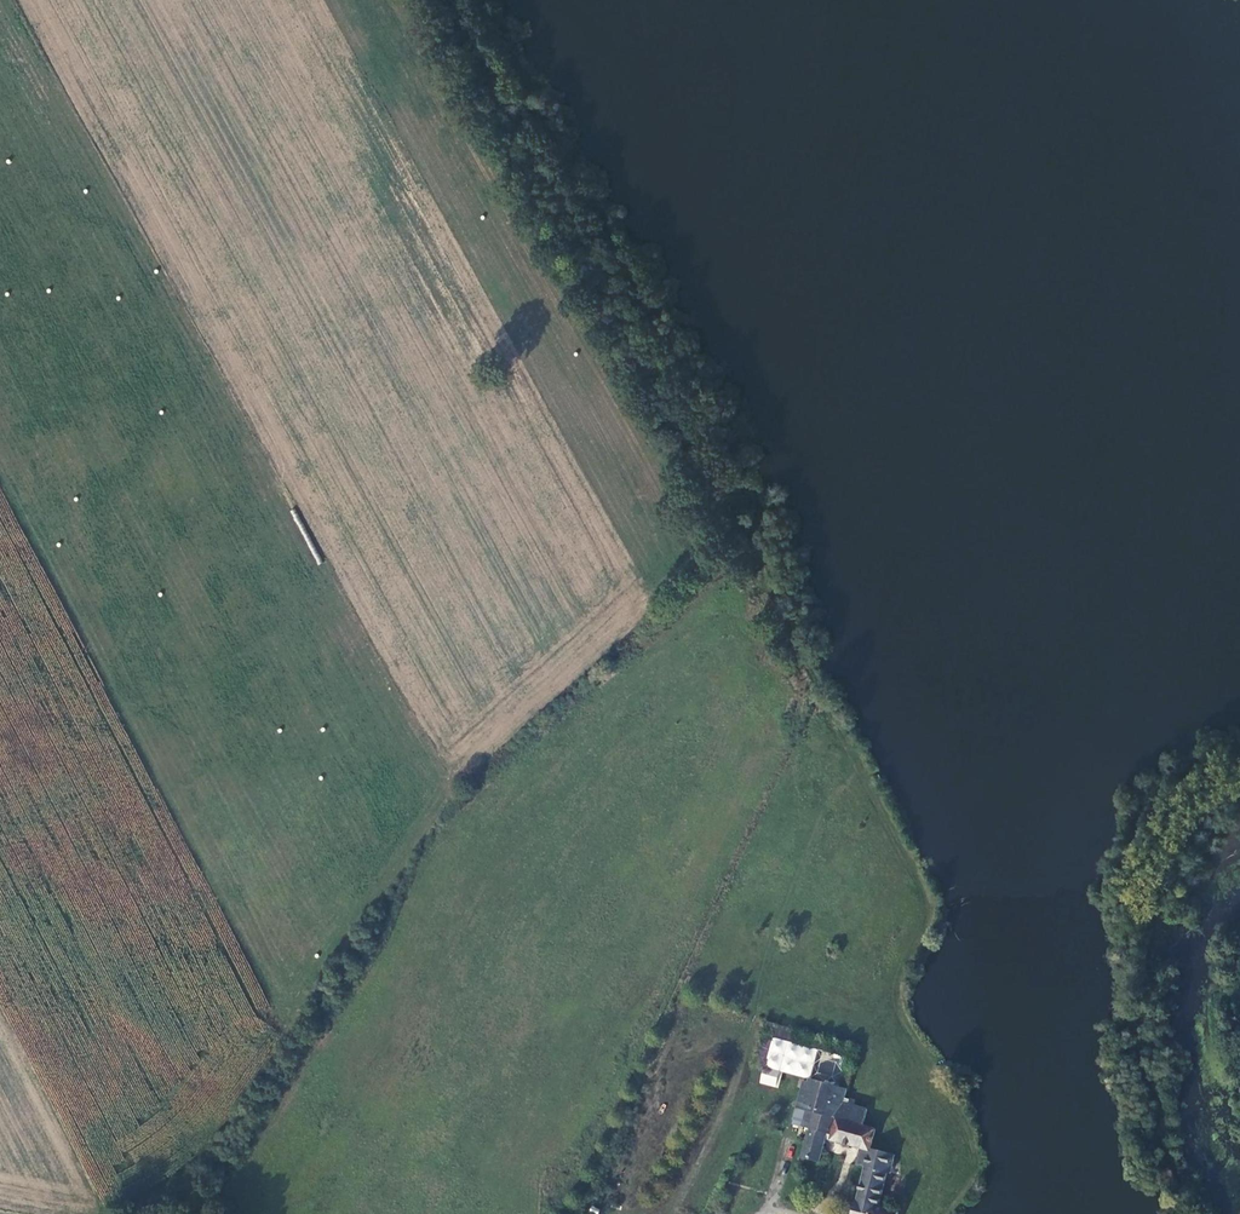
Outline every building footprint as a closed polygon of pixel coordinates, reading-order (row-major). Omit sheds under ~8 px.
[(780,1074),(789,1076),(808,1051),(774,1042),(762,1087),(775,1090),(780,1074)] [(878,1209),(886,1175),(889,1175),(894,1156),(871,1150),(875,1129),(864,1126),(867,1111),(850,1106),(851,1100),(846,1099),(848,1086),(842,1085),(848,1061),(808,1051),(789,1076),(804,1080),(797,1110),(806,1113),(804,1123),(810,1124),(802,1158),(818,1162),(824,1141),(828,1130),(834,1131),(831,1142),(862,1150),(858,1166),(865,1168),(854,1213),(898,1213),(878,1209)] [(824,1141),(831,1142),(834,1131),(828,1130),(824,1141)]
